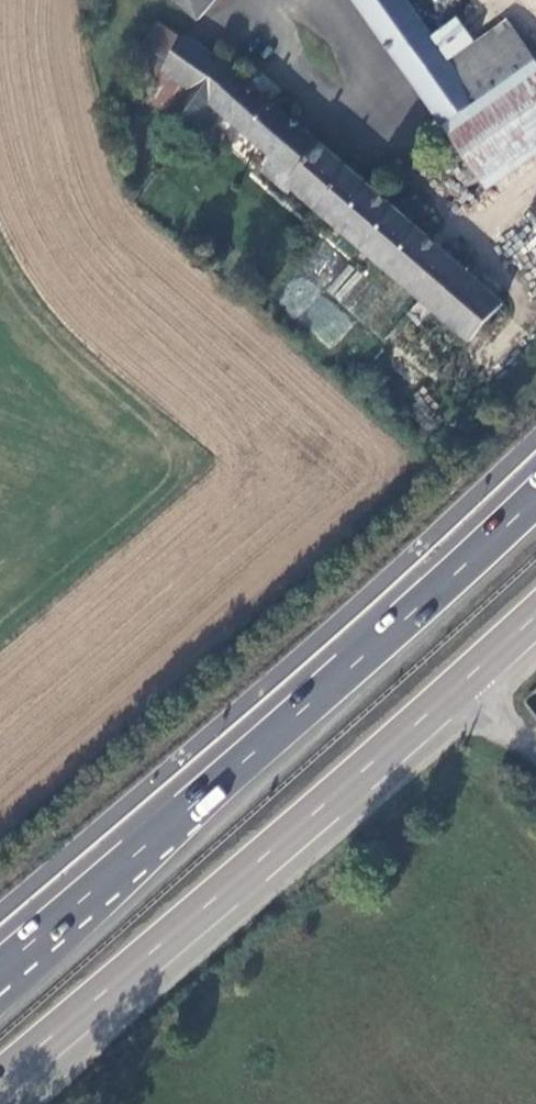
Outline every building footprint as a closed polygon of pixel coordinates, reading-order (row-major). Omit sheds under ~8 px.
[(168,0),(197,23),(216,0),(168,0)] [(395,76),(434,49),(399,0),(344,0),(395,76)] [(475,107),(528,68),(494,19),(440,57),(475,107)] [(476,338),(509,302),(193,35),(171,61),(196,83),(179,106),(202,126),(222,103),(282,153),(269,168),(295,191),(298,187),(476,338)] [(438,133),(475,107),(440,57),(434,49),(395,76),(438,133)] [(476,187),(535,146),(535,79),(528,68),(475,107),(438,133),(476,187)] [(341,301),(361,275),(348,265),(328,290),(341,301)] [(302,318),(332,345),(351,323),(322,296),(302,318)]
